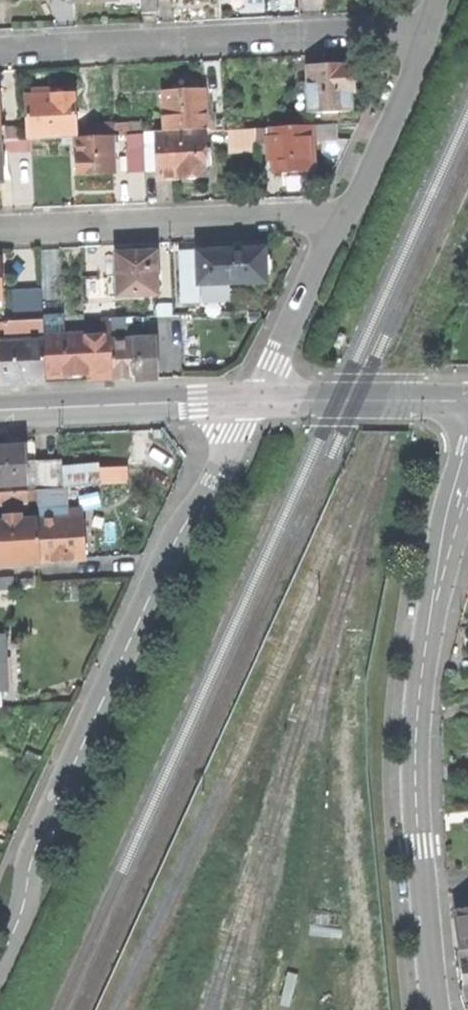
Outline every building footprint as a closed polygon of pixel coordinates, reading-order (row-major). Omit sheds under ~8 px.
[(143,15),(155,14),(154,0),(142,0),(143,15)] [(331,68),(309,69),(310,83),(300,83),(300,94),(310,94),(311,114),(351,113),(350,92),(354,92),(353,67),(331,68)] [(204,130),(206,130),(205,93),(184,94),(165,94),(166,132),(204,130)] [(32,140),(76,139),(75,96),(63,96),(56,97),(33,98),(27,98),(29,141),(32,140)] [(87,113),(88,138),(100,138),(99,128),(99,113),(87,113)] [(211,120),(212,132),(225,131),(224,119),(211,120)] [(115,124),(115,127),(115,137),(118,137),(129,137),(128,123),(115,124)] [(338,126),(312,127),(313,141),(339,140),(338,126)] [(0,128),(0,142),(20,141),(20,127),(0,128)] [(115,127),(99,128),(100,138),(115,137),(115,127)] [(312,127),(273,129),(273,138),(268,138),(269,145),(269,162),(275,162),(275,172),(292,171),(314,170),(313,141),(312,127)] [(257,145),(269,145),(268,138),(273,138),(273,129),(257,129),(257,145)] [(205,148),(204,130),(166,132),(157,132),(157,143),(158,177),(158,180),(181,179),(206,178),(205,166),(205,148)] [(144,133),(144,136),(144,143),(157,143),(157,132),(144,133)] [(129,137),(129,149),(144,149),(144,143),(144,136),(129,137)] [(88,138),(76,139),(78,174),(97,173),(114,173),(113,143),(118,143),(118,137),(115,137),(100,138),(88,138)] [(20,141),(0,142),(0,149),(33,148),(32,140),(29,141),(20,141)] [(145,178),(158,177),(157,143),(144,143),(144,149),(145,178)] [(131,178),(145,178),(144,149),(129,149),(131,178)] [(212,250),(214,285),(267,282),(266,248),(239,249),(212,250)] [(212,250),(200,252),(201,286),(214,285),(212,250)] [(182,253),(184,304),(201,303),(201,286),(200,252),(182,253)] [(117,255),(119,296),(158,295),(156,253),(137,254),(117,255)] [(27,291),(12,292),(13,323),(28,322),(27,291)] [(42,291),(27,291),(28,322),(43,322),(43,317),(42,291)] [(63,316),(43,317),(43,322),(44,333),(44,337),(64,336),(63,316)] [(173,316),(149,317),(150,331),(173,330),(173,316)] [(109,319),(109,332),(150,331),(149,317),(109,319)] [(44,333),(43,322),(28,322),(13,323),(5,323),(5,335),(44,333)] [(83,336),(64,336),(44,337),(44,342),(45,377),(65,377),(85,376),(84,361),(83,338),(83,336)] [(110,337),(83,338),(84,361),(91,361),(92,376),(92,382),(112,381),(110,337)] [(154,341),(112,342),(113,381),(134,380),(155,379),(154,341)] [(45,377),(44,342),(0,344),(0,355),(1,386),(25,386),(45,385),(45,377)] [(26,491),(35,491),(38,491),(36,462),(35,447),(25,448),(6,449),(0,449),(0,493),(26,491)] [(62,460),(36,462),(38,491),(63,489),(62,473),(62,460)] [(115,470),(62,473),(63,489),(66,489),(79,488),(116,486),(115,470)] [(127,470),(115,470),(116,486),(128,486),(127,470)] [(79,488),(66,489),(67,502),(80,502),(79,488)] [(66,489),(63,489),(38,491),(35,491),(36,504),(67,502),(66,489)] [(26,491),(0,493),(0,507),(27,505),(26,491)] [(65,511),(65,513),(66,519),(80,518),(80,510),(65,511)] [(52,520),(38,521),(40,563),(83,560),(82,539),(80,518),(66,519),(65,513),(52,514),(52,520)] [(20,564),(40,563),(38,521),(21,522),(21,515),(4,517),(4,523),(0,524),(0,565),(20,564)] [(10,696),(8,637),(0,637),(0,696),(5,696),(10,696)] [(467,951),(467,911),(456,912),(459,935),(462,951),(467,951)]
